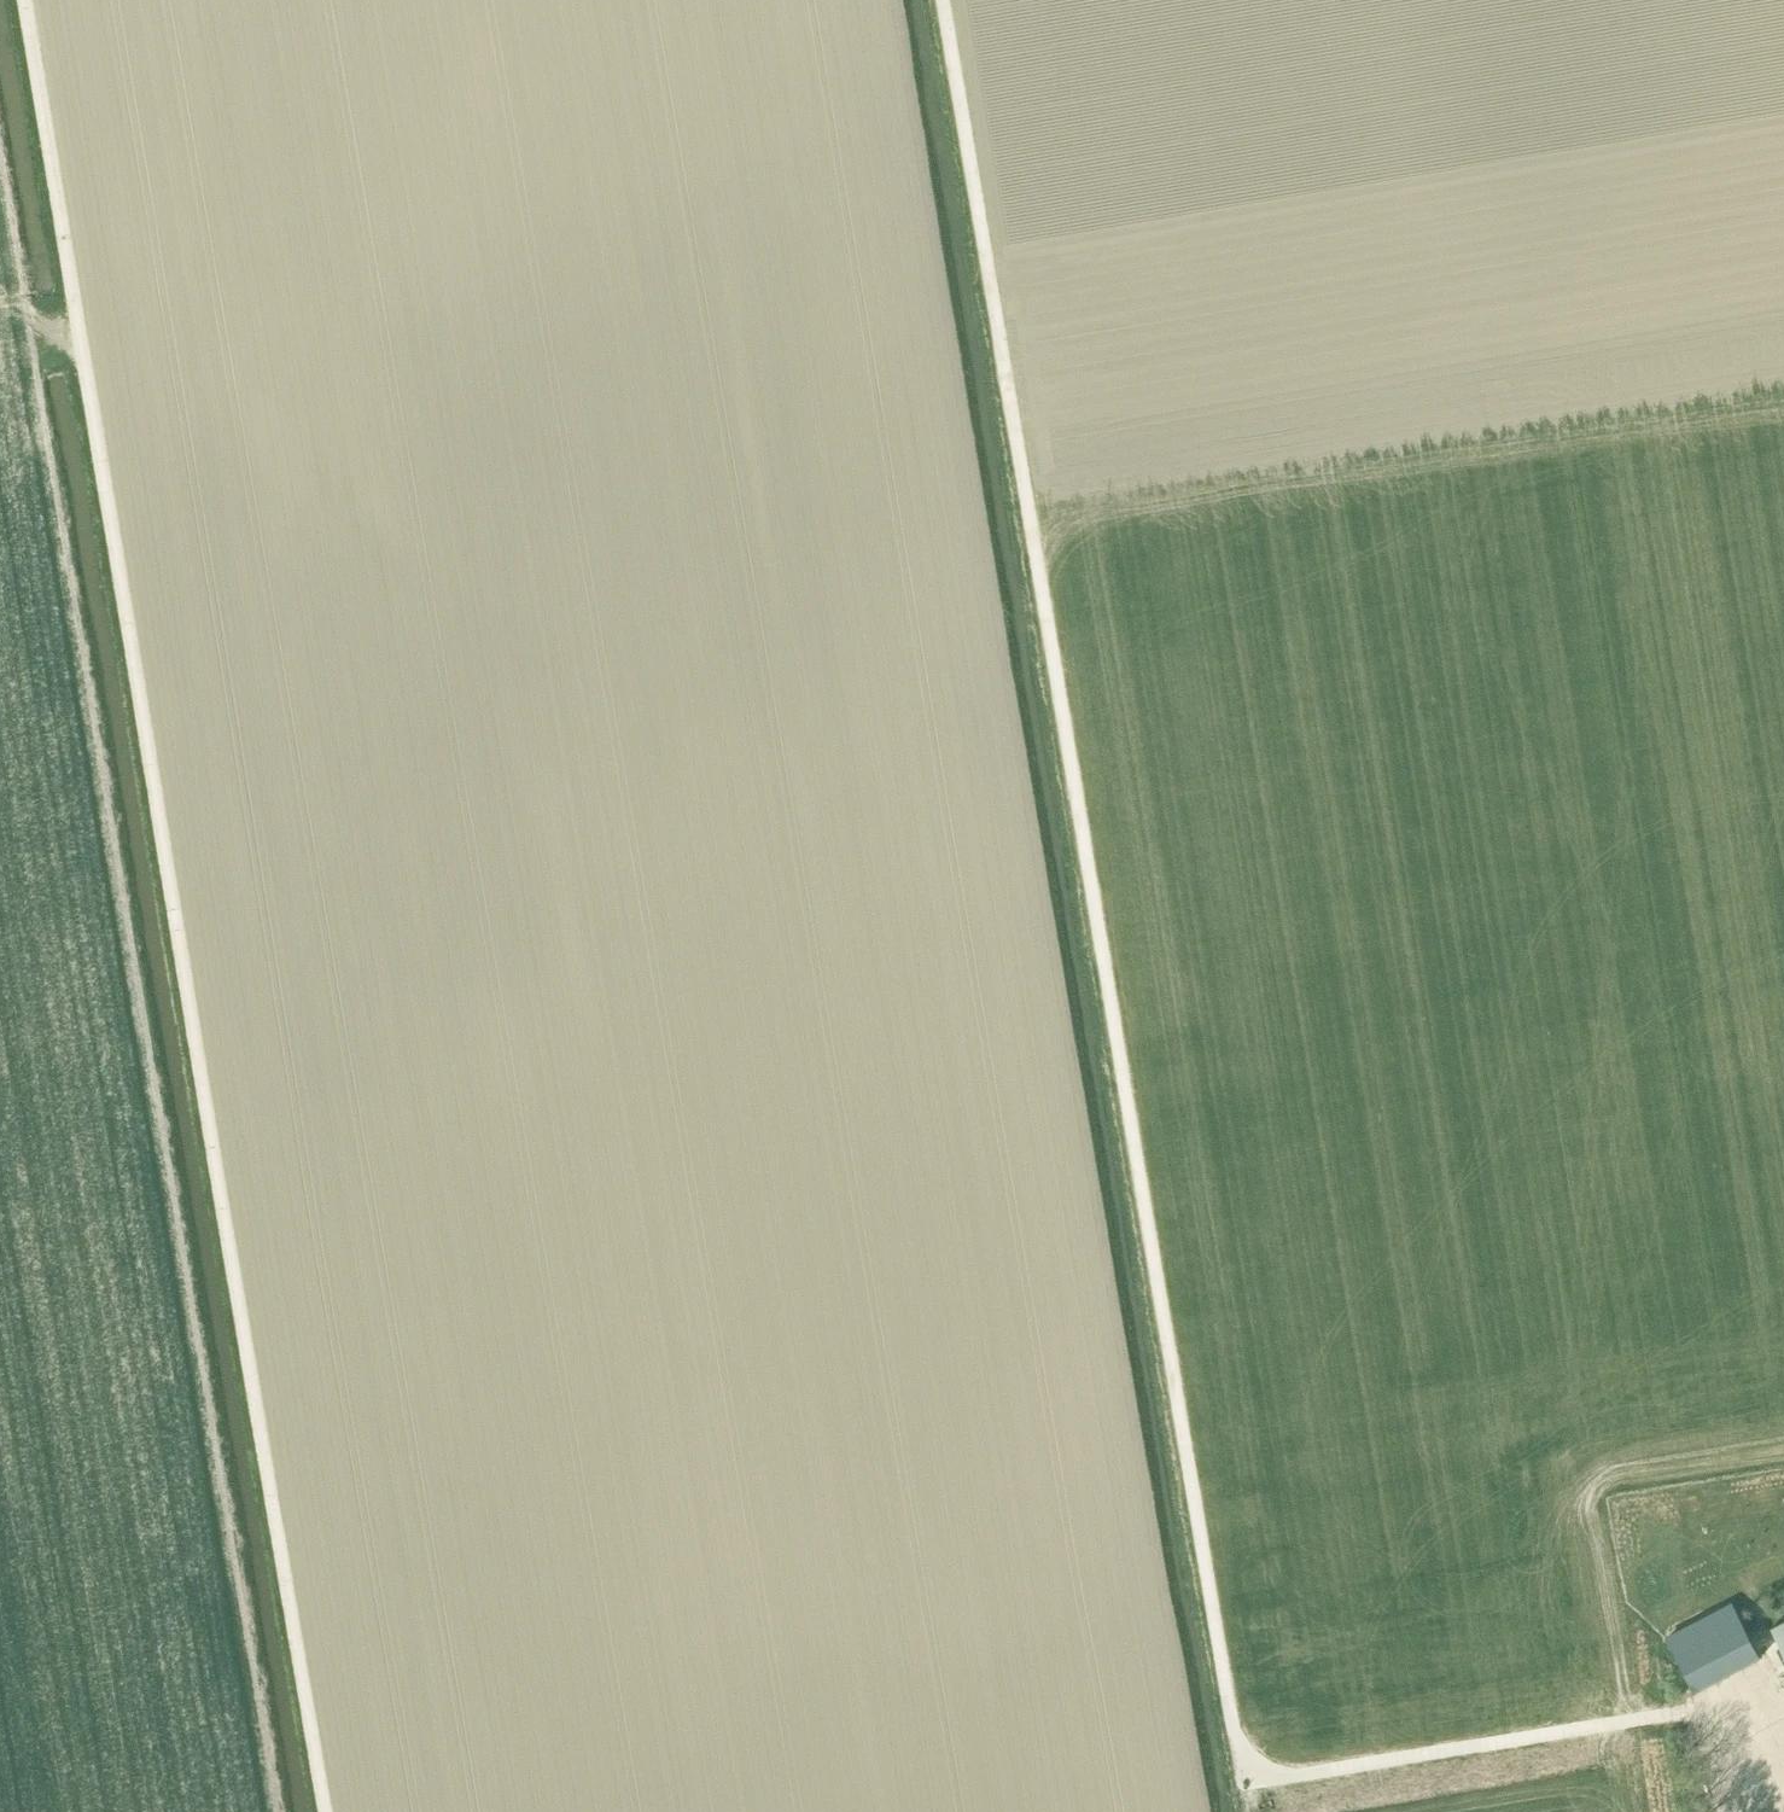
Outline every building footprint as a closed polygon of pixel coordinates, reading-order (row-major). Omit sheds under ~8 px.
[(1696,1690),(1761,1656),(1733,1603),(1668,1637),(1696,1690)] [(1772,1627),(1783,1650),(1783,1621),(1772,1627)]
